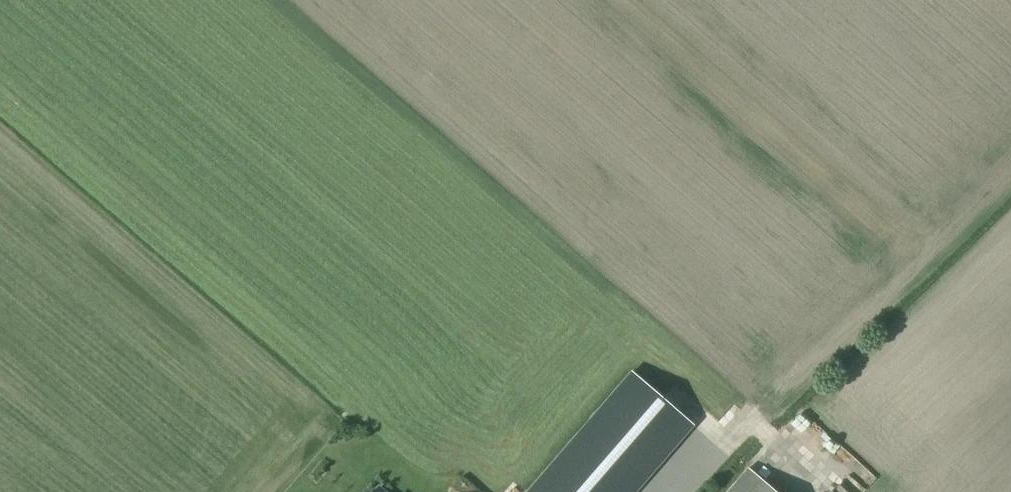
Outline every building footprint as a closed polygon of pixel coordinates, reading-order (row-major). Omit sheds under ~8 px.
[(694,426),(663,399),(630,371),(525,491),(637,491),(694,426)] [(725,491),(775,491),(746,467),(725,491)]
